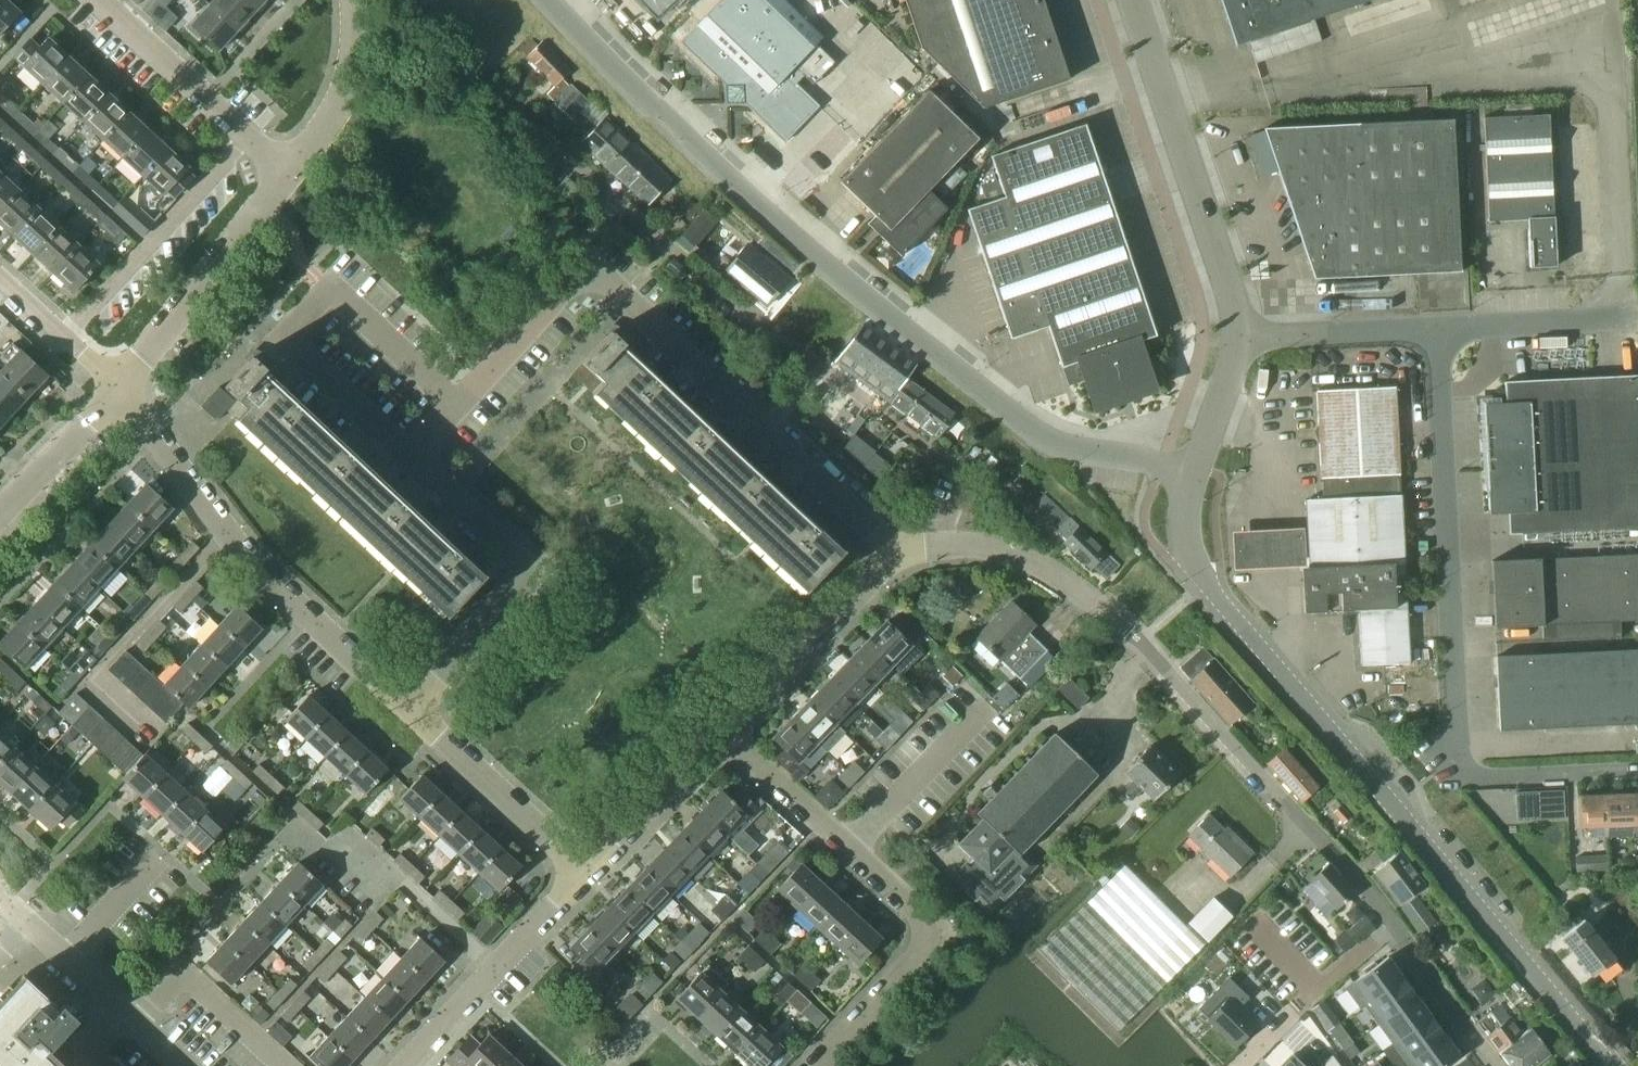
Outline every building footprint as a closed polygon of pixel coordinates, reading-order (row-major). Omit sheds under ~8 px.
[(5,0),(0,0),(0,33),(19,12),(5,0)] [(207,5),(234,30),(253,9),(243,0),(212,0),(207,5)] [(253,9),(261,0),(243,0),(253,9)] [(656,16),(674,0),(641,0),(656,16)] [(695,23),(680,39),(726,83),(726,93),(735,101),(745,101),(784,139),(819,104),(803,89),(786,72),(823,34),(788,0),(718,0),(695,23)] [(999,0),(907,0),(922,46),(984,107),(1029,92),(1029,91),(999,0)] [(1029,91),(1069,78),(1043,0),(999,0),(1029,91)] [(1236,43),(1247,39),(1364,0),(1222,0),(1236,43)] [(234,30),(207,5),(189,25),(216,50),(234,30)] [(43,85),(67,58),(47,39),(38,48),(29,39),(13,56),(43,85)] [(543,41),(527,57),(556,85),(548,94),(553,99),(567,85),(562,79),(572,70),(543,41)] [(43,85),(63,103),(87,76),(67,58),(43,85)] [(63,103),(83,121),(107,95),(87,76),(63,103)] [(571,84),(569,86),(555,101),(572,117),(589,100),(571,84)] [(978,137),(928,89),(840,181),(876,216),(868,224),(902,257),(948,209),(927,189),(978,137)] [(83,121),(102,139),(127,112),(107,95),(83,121)] [(0,96),(0,106),(13,118),(18,112),(0,96)] [(37,130),(18,112),(13,118),(32,136),(37,130)] [(102,139),(122,157),(146,131),(127,112),(102,139)] [(1556,266),(1549,113),(1483,117),(1488,221),(1528,219),(1530,267),(1556,266)] [(608,161),(631,137),(617,124),(607,114),(582,140),(609,166),(611,164),(608,161)] [(1264,127),(1314,277),(1461,270),(1454,118),(1279,126),(1264,127)] [(1000,182),(1050,324),(1063,365),(1072,362),(1081,359),(1081,358),(1139,339),(1139,340),(1149,337),(1157,334),(1086,123),(991,155),(1000,182)] [(19,150),(25,144),(6,126),(0,132),(0,133),(19,150)] [(57,149),(37,130),(32,136),(52,154),(57,149)] [(122,157),(141,175),(166,148),(146,131),(122,157)] [(611,164),(609,166),(636,190),(634,193),(644,202),(647,199),(650,202),(673,178),(631,137),(608,161),(611,164)] [(19,150),(39,169),(45,162),(25,144),(19,150)] [(166,148),(141,175),(151,185),(149,187),(160,197),(162,195),(166,190),(174,198),(193,177),(185,170),(187,168),(166,148)] [(77,167),(57,149),(52,154),(72,172),(77,167)] [(39,169),(58,187),(65,180),(45,162),(39,169)] [(97,185),(77,167),(72,172),(92,191),(97,185)] [(18,191),(0,174),(0,211),(18,191)] [(58,187),(79,205),(85,198),(65,180),(58,187)] [(1013,336),(1050,324),(1000,182),(985,187),(990,202),(970,208),(1013,336)] [(116,203),(97,185),(92,191),(111,208),(116,203)] [(12,237),(37,209),(18,191),(0,211),(0,225),(12,237)] [(124,194),(116,203),(111,208),(141,236),(154,223),(124,194)] [(79,205),(98,223),(104,216),(85,198),(79,205)] [(12,237),(32,256),(58,228),(37,209),(12,237)] [(704,209),(682,234),(695,245),(716,220),(704,209)] [(104,216),(98,223),(96,225),(117,245),(125,236),(104,216)] [(32,256),(52,274),(77,246),(58,228),(32,256)] [(747,243),(725,270),(766,304),(782,285),(781,284),(787,277),(747,243)] [(98,265),(77,246),(52,274),(72,293),(98,265)] [(673,258),(665,266),(681,279),(688,270),(673,258)] [(850,338),(834,360),(890,401),(907,378),(917,365),(861,323),(850,338)] [(581,362),(569,374),(802,590),(842,548),(630,351),(631,350),(609,329),(580,361),(581,362)] [(1081,359),(1072,362),(1085,402),(1096,407),(1157,387),(1162,377),(1149,337),(1139,340),(1139,339),(1081,358),(1081,359)] [(9,363),(0,373),(27,398),(47,377),(11,344),(1,356),(9,363)] [(213,419),(223,409),(446,615),(484,573),(271,377),(272,377),(249,355),(219,388),(214,383),(196,403),(213,419)] [(8,418),(27,398),(0,373),(0,411),(8,418)] [(1522,379),(1501,380),(1502,402),(1483,402),(1489,514),(1507,513),(1508,534),(1637,528),(1637,377),(1637,375),(1522,379)] [(907,378),(890,401),(906,414),(923,390),(907,378)] [(1409,661),(1401,493),(1399,474),(1396,384),(1318,389),(1323,477),(1324,477),(1325,498),(1306,499),(1307,524),(1309,561),(1309,566),(1301,566),(1304,611),(1358,608),(1361,664),(1409,661)] [(814,386),(806,396),(812,402),(821,392),(814,386)] [(923,390),(906,414),(922,426),(939,402),(923,390)] [(827,401),(821,407),(834,418),(839,411),(827,401)] [(939,402),(922,426),(938,438),(952,418),(955,414),(939,402)] [(842,411),(835,419),(844,426),(851,418),(842,411)] [(857,415),(846,429),(853,434),(863,420),(857,415)] [(853,434),(843,448),(864,465),(873,453),(875,451),(853,434)] [(889,466),(873,453),(864,465),(879,477),(889,466)] [(144,483),(125,504),(151,528),(170,507),(144,483)] [(1045,494),(1036,503),(1042,509),(1051,499),(1045,494)] [(1042,509),(1041,509),(1050,519),(1060,508),(1051,499),(1042,509)] [(125,504),(107,524),(132,548),(151,528),(125,504)] [(1058,530),(1065,537),(1062,541),(1089,566),(1091,564),(1104,576),(1117,563),(1104,551),(1077,525),(1070,517),(1058,530)] [(107,524),(89,543),(114,567),(132,548),(107,524)] [(1276,525),(1234,526),(1235,563),(1277,562),(1309,561),(1307,524),(1276,525)] [(192,542),(180,555),(187,562),(199,548),(192,542)] [(89,543),(70,563),(96,587),(114,567),(89,543)] [(1491,560),(1494,627),(1637,621),(1637,554),(1491,560)] [(187,562),(180,555),(169,567),(176,573),(187,562)] [(70,563),(52,583),(78,607),(96,587),(70,563)] [(156,581),(144,595),(151,601),(163,588),(156,581)] [(191,600),(192,599),(203,587),(196,581),(184,594),(191,600)] [(52,583),(34,603),(60,627),(78,607),(52,583)] [(180,612),(187,604),(195,612),(200,608),(192,599),(191,600),(184,594),(173,605),(180,612)] [(151,601),(144,595),(133,606),(140,612),(151,601)] [(988,620),(974,635),(1017,677),(1019,675),(1030,686),(1055,659),(1045,649),(1045,648),(1026,630),(1026,620),(1026,616),(1009,599),(988,620)] [(42,647),(60,627),(34,603),(16,623),(42,647)] [(218,624),(242,647),(261,626),(237,603),(218,624)] [(884,620),(866,638),(891,663),(902,674),(923,653),(912,642),(911,640),(920,631),(908,620),(898,610),(889,619),(887,617),(884,620)] [(107,634),(114,640),(127,627),(120,620),(107,634)] [(160,620),(148,634),(155,640),(167,627),(160,620)] [(16,623),(0,640),(0,645),(24,666),(42,647),(16,623)] [(218,624),(199,644),(223,667),(242,647),(218,624)] [(103,652),(114,640),(107,634),(96,645),(103,652)] [(155,640),(148,634),(137,645),(144,652),(155,640)] [(866,638),(847,658),(872,683),(891,663),(866,638)] [(199,644),(181,664),(205,686),(223,667),(199,644)] [(1204,648),(1182,667),(1227,718),(1249,699),(1204,648)] [(107,668),(116,677),(134,658),(124,649),(107,668)] [(1496,655),(1499,729),(1637,723),(1637,649),(1496,655)] [(12,669),(0,658),(0,672),(6,677),(12,669)] [(116,677),(126,686),(143,667),(134,658),(116,677)] [(847,658),(828,677),(853,702),(872,683),(847,658)] [(83,660),(70,673),(77,680),(90,667),(83,660)] [(181,664),(162,684),(171,693),(181,702),(186,707),(205,686),(181,664)] [(952,666),(943,676),(952,685),(962,675),(952,666)] [(126,686),(135,694),(152,675),(143,667),(126,686)] [(26,681),(12,669),(6,677),(19,689),(26,681)] [(77,680),(70,673),(59,685),(66,692),(77,680)] [(135,694),(145,704),(162,684),(152,675),(135,694)] [(828,677),(810,696),(835,721),(853,702),(828,677)] [(1059,689),(1079,710),(1090,699),(1069,678),(1059,689)] [(927,683),(920,691),(930,702),(938,693),(927,683)] [(145,704),(154,712),(171,693),(162,684),(145,704)] [(930,702),(920,691),(913,699),(923,709),(930,702)] [(58,710),(70,722),(88,704),(74,692),(58,710)] [(171,693),(154,712),(164,721),(181,702),(171,693)] [(40,694),(33,702),(46,713),(53,706),(40,694)] [(284,718),(305,737),(327,712),(307,694),(284,718)] [(791,716),(816,740),(827,751),(845,733),(834,722),(835,721),(810,696),(791,716)] [(70,722),(83,734),(100,716),(88,704),(70,722)] [(305,737),(324,755),(347,730),(327,712),(305,737)] [(83,734),(96,746),(113,728),(100,716),(83,734)] [(816,740),(791,716),(772,735),(783,745),(773,756),(798,781),(809,770),(797,759),(816,740)] [(180,730),(193,741),(199,734),(187,723),(180,730)] [(890,723),(883,731),(893,741),(901,733),(890,723)] [(96,746),(106,755),(123,736),(113,728),(96,746)] [(324,755),(344,773),(367,748),(347,730),(324,755)] [(893,741),(883,731),(875,738),(886,748),(893,741)] [(957,844),(971,857),(951,876),(988,913),(1036,865),(1022,851),(1097,775),(1084,762),(1098,747),(1083,731),(1068,746),(1055,734),(1005,784),(1002,781),(1001,782),(997,778),(983,792),(988,796),(987,797),(990,800),(977,813),(982,819),(957,844)] [(14,747),(0,734),(0,762),(14,747)] [(193,741),(194,742),(206,753),(212,746),(199,734),(193,741)] [(106,755),(115,764),(132,745),(123,736),(106,755)] [(115,764),(125,772),(142,754),(132,745),(115,764)] [(1142,789),(1153,800),(1179,774),(1150,745),(1124,771),(1133,781),(1122,792),(1131,800),(1142,789)] [(10,791),(34,765),(14,747),(0,762),(0,781),(10,791)] [(1283,747),(1266,762),(1300,800),(1317,785),(1283,747)] [(367,748),(344,773),(364,791),(387,767),(367,748)] [(144,753),(142,754),(125,772),(125,773),(121,777),(142,796),(164,772),(144,753)] [(232,776),(238,769),(227,759),(220,766),(232,776)] [(846,769),(856,780),(864,772),(853,762),(846,769)] [(252,771),(264,782),(270,774),(259,764),(252,771)] [(10,791),(30,809),(54,783),(34,765),(10,791)] [(232,776),(233,777),(222,789),(235,801),(246,789),(252,782),(238,769),(232,776)] [(849,787),(856,780),(846,769),(838,777),(849,787)] [(142,796),(162,814),(184,790),(164,772),(142,796)] [(398,798),(419,816),(441,792),(421,773),(398,798)] [(270,774),(264,782),(277,794),(284,787),(270,774)] [(73,800),(54,783),(30,809),(49,826),(57,818),(67,827),(83,809),(73,800)] [(746,783),(740,788),(759,806),(765,800),(746,783)] [(822,787),(814,796),(827,808),(835,800),(822,787)] [(721,788),(702,809),(727,833),(744,815),(751,822),(762,810),(759,806),(740,788),(731,798),(721,788)] [(162,814),(181,832),(203,807),(184,790),(162,814)] [(1563,790),(1516,792),(1516,807),(1564,804),(1563,790)] [(419,816),(439,834),(461,810),(441,792),(419,816)] [(1606,836),(1632,835),(1630,793),(1605,794),(1606,836)] [(1606,836),(1605,794),(1578,795),(1579,826),(1591,826),(1591,833),(1595,837),(1606,836)] [(303,818),(310,810),(299,800),(292,807),(303,818)] [(203,807),(181,832),(201,850),(223,826),(203,807)] [(702,809),(683,828),(708,852),(727,833),(702,809)] [(310,810),(303,818),(317,831),(324,823),(310,810)] [(439,834),(459,852),(481,828),(461,810),(439,834)] [(1189,835),(1232,876),(1254,853),(1235,835),(1232,839),(1208,815),(1189,835)] [(777,842),(758,862),(767,871),(768,873),(788,852),(803,837),(792,826),(777,842)] [(366,835),(378,846),(385,839),(372,827),(366,835)] [(459,852),(479,870),(501,846),(481,828),(459,852)] [(683,828),(664,848),(689,872),(708,852),(683,828)] [(501,846),(479,870),(499,889),(521,864),(501,846)] [(664,848),(645,867),(670,892),(689,872),(664,848)] [(1399,851),(1384,864),(1374,872),(1400,905),(1426,884),(1399,851)] [(1317,852),(1295,872),(1307,885),(1302,889),(1325,915),(1335,907),(1336,909),(1354,893),(1355,891),(1334,867),(1330,863),(1328,864),(1317,852)] [(405,871),(412,864),(400,853),(394,860),(405,871)] [(1607,854),(1575,856),(1576,870),(1608,868),(1607,854)] [(279,881),(304,904),(323,883),(297,860),(279,881)] [(777,887),(798,906),(822,880),(801,860),(777,887)] [(759,882),(768,873),(767,871),(758,862),(749,871),(759,882)] [(425,876),(412,864),(405,871),(418,883),(425,876)] [(1099,890),(1040,949),(1119,1029),(1151,998),(1205,945),(1187,927),(1153,893),(1125,864),(1103,886),(1099,890)] [(645,867),(627,886),(652,910),(670,892),(645,867)] [(798,906),(818,925),(842,898),(822,880),(798,906)] [(279,881),(260,901),(286,924),(304,904),(279,881)] [(627,886),(608,906),(633,930),(652,910),(627,886)] [(445,907),(451,900),(440,890),(433,897),(445,907)] [(727,893),(719,901),(730,912),(738,904),(727,893)] [(1187,920),(1206,938),(1230,914),(1211,896),(1187,920)] [(1436,920),(1417,896),(1402,908),(1415,925),(1416,925),(1421,932),(1436,920)] [(818,925),(837,943),(862,917),(842,898),(818,925)] [(451,900),(445,907),(458,919),(464,912),(452,901),(451,900)] [(260,901),(242,921),(267,944),(286,924),(260,901)] [(721,921),(730,912),(719,901),(710,910),(721,921)] [(608,906),(589,925),(614,949),(633,930),(608,906)] [(1356,907),(1347,914),(1354,922),(1363,914),(1356,907)] [(365,924),(372,930),(383,918),(376,912),(365,924)] [(488,913),(472,931),(484,943),(501,925),(488,913)] [(1365,914),(1340,936),(1348,945),(1373,923),(1365,914)] [(862,917),(837,943),(856,961),(881,935),(862,917)] [(352,925),(345,919),(334,931),(341,938),(352,925)] [(1599,919),(1589,927),(1583,920),(1561,937),(1593,977),(1602,970),(1610,980),(1622,969),(1610,954),(1619,946),(1599,919)] [(242,921),(224,940),(249,963),(267,944),(242,921)] [(372,930),(365,924),(353,937),(360,943),(372,930)] [(601,971),(600,969),(598,967),(614,949),(589,925),(572,943),(583,954),(574,964),(596,985),(600,980),(601,978),(602,977),(602,975),(602,973),(602,972),(601,971)] [(682,927),(674,934),(681,940),(681,941),(688,933),(682,927)] [(762,946),(772,935),(764,927),(753,939),(762,946)] [(688,933),(681,941),(692,952),(700,943),(699,943),(689,933),(688,933)] [(780,943),(772,935),(762,946),(770,954),(780,943)] [(419,936),(400,956),(425,979),(444,958),(419,936)] [(326,938),(315,950),(322,957),(334,945),(326,938)] [(249,963),(224,940),(205,961),(231,984),(249,963)] [(681,941),(673,949),(684,960),(692,952),(681,941)] [(736,956),(745,964),(756,952),(747,944),(736,956)] [(322,957),(315,950),(303,963),(310,970),(322,957)] [(340,951),(328,963),(336,970),(343,976),(349,968),(343,962),(347,957),(340,951)] [(765,961),(756,952),(745,964),(754,973),(765,961)] [(400,956),(382,976),(407,999),(425,979),(400,956)] [(1365,973),(1345,987),(1360,1008),(1365,1005),(1403,977),(1388,956),(1376,965),(1374,961),(1363,970),(1365,973)] [(336,970),(328,963),(317,976),(324,983),(336,970)] [(701,970),(677,995),(699,1015),(722,989),(728,983),(707,963),(701,970)] [(801,982),(811,971),(804,964),(794,976),(801,982)] [(820,979),(811,971),(801,982),(810,990),(820,979)] [(651,972),(644,979),(655,989),(662,982),(651,972)] [(45,1054),(79,1018),(63,1003),(60,1007),(25,975),(0,1002),(0,1065),(58,1065),(45,1054)] [(382,976),(364,996),(389,1018),(407,999),(382,976)] [(1403,977),(1365,1005),(1378,1024),(1417,996),(1403,977)] [(290,978),(279,990),(286,997),(297,985),(290,978)] [(1219,987),(1198,1008),(1236,1046),(1257,1025),(1239,1007),(1248,997),(1228,978),(1219,987)] [(655,989),(644,979),(636,987),(647,998),(655,989)] [(788,982),(778,993),(771,1001),(779,1009),(785,1001),(796,989),(788,982)] [(796,989),(785,1001),(800,1014),(801,1013),(811,1003),(811,1002),(797,988),(796,989)] [(699,1015),(718,1033),(742,1007),(722,989),(699,1015)] [(286,997),(279,990),(267,1003),(274,1010),(286,997)] [(292,1003),(300,1009),(311,997),(303,991),(292,1003)] [(364,996),(346,1015),(371,1038),(389,1018),(364,996)] [(1417,996),(1378,1024),(1392,1043),(1431,1015),(1417,996)] [(288,1022),(300,1009),(292,1003),(280,1015),(288,1022)] [(622,1003),(613,1011),(624,1023),(633,1014),(622,1003)] [(262,1007),(252,1019),(259,1025),(270,1014),(262,1007)] [(718,1033),(738,1051),(762,1026),(742,1007),(718,1033)] [(1499,1052),(1523,1033),(1512,1018),(1502,1025),(1492,1011),(1477,1022),(1499,1052)] [(1331,1014),(1322,1021),(1328,1029),(1337,1023),(1331,1014)] [(346,1015),(328,1035),(353,1058),(371,1038),(346,1015)] [(1431,1015),(1392,1043),(1407,1063),(1445,1035),(1431,1015)] [(738,1051),(754,1065),(760,1065),(761,1065),(783,1065),(793,1055),(781,1043),(762,1026),(738,1051)] [(1499,1052),(1510,1065),(1537,1065),(1552,1055),(1531,1028),(1524,1034),(1523,1033),(1499,1052)] [(511,1052),(490,1032),(481,1042),(471,1033),(447,1059),(454,1065),(459,1065),(466,1058),(476,1065),(498,1065),(511,1052)] [(1345,1033),(1336,1040),(1342,1049),(1351,1042),(1345,1033)] [(328,1035),(309,1055),(321,1065),(345,1065),(353,1058),(328,1035)] [(1407,1063),(1409,1065),(1443,1065),(1459,1054),(1445,1035),(1407,1063)] [(1353,1043),(1343,1049),(1350,1058),(1359,1052),(1353,1043)] [(511,1052),(498,1065),(526,1065),(511,1052)] [(1293,1054),(1281,1065),(1305,1065),(1293,1054)] [(1333,1057),(1332,1055),(1321,1065),(1340,1065),(1333,1057)]
